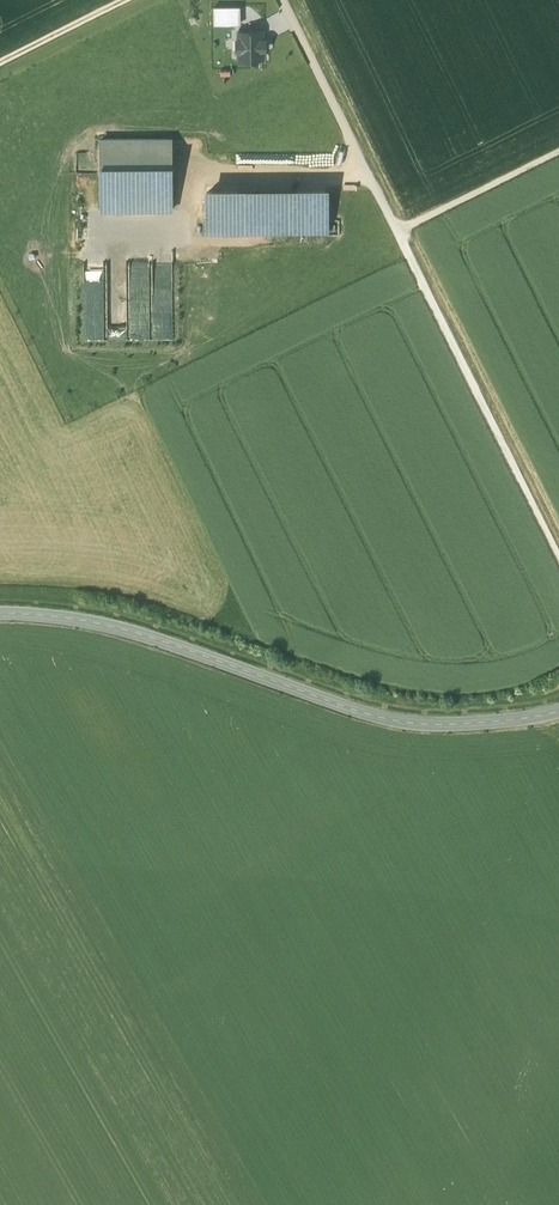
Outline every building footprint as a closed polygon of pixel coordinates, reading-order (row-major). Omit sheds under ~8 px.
[(240,25),(240,7),(213,8),(214,26),(240,25)] [(263,59),(263,30),(238,31),(238,59),(263,59)] [(170,140),(101,140),(102,212),(171,211),(170,140)] [(327,233),(326,191),(207,193),(207,234),(327,233)] [(102,262),(101,252),(86,253),(86,263),(102,262)]
